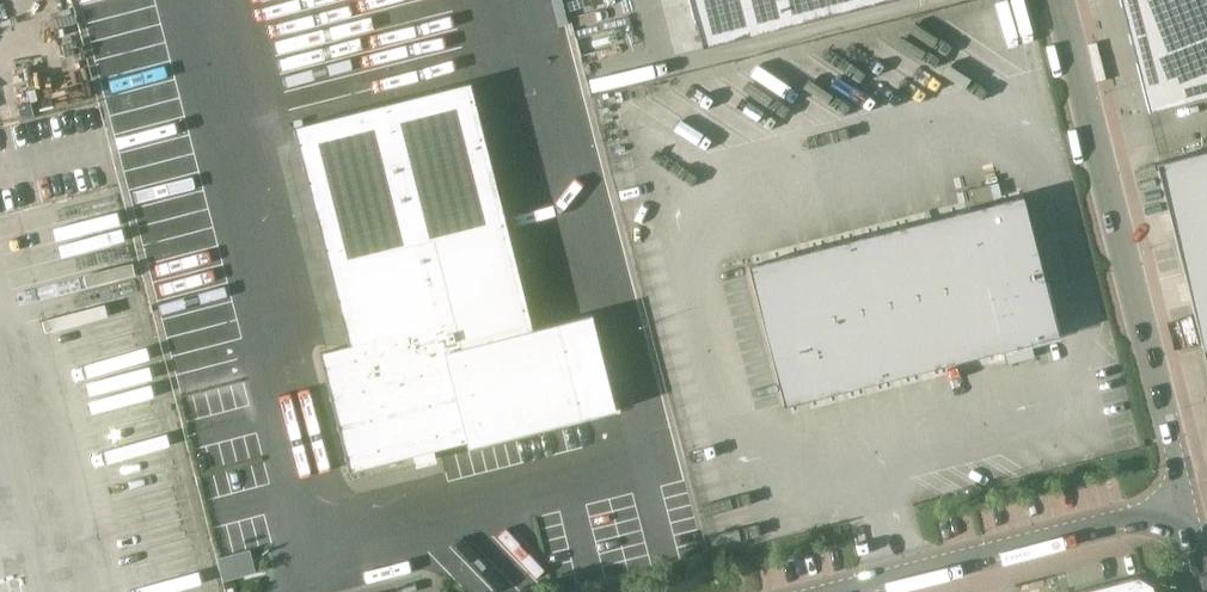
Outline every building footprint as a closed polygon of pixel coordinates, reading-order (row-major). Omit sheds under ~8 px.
[(712,42),(880,0),(701,0),(712,42)] [(1147,111),(1206,95),(1206,0),(1118,0),(1147,111)] [(533,329),(478,111),(477,111),(470,83),(293,128),(301,156),(348,345),(320,352),(349,470),(413,455),(415,462),(436,457),(434,449),(467,441),(468,447),(615,410),(592,314),(533,329)] [(1155,164),(1206,367),(1206,151),(1155,164)] [(990,186),(971,190),(975,204),(993,200),(990,186)] [(1058,337),(1022,197),(748,267),(784,406),(1058,337)] [(1149,574),(1078,591),(1154,591),(1149,574)]
